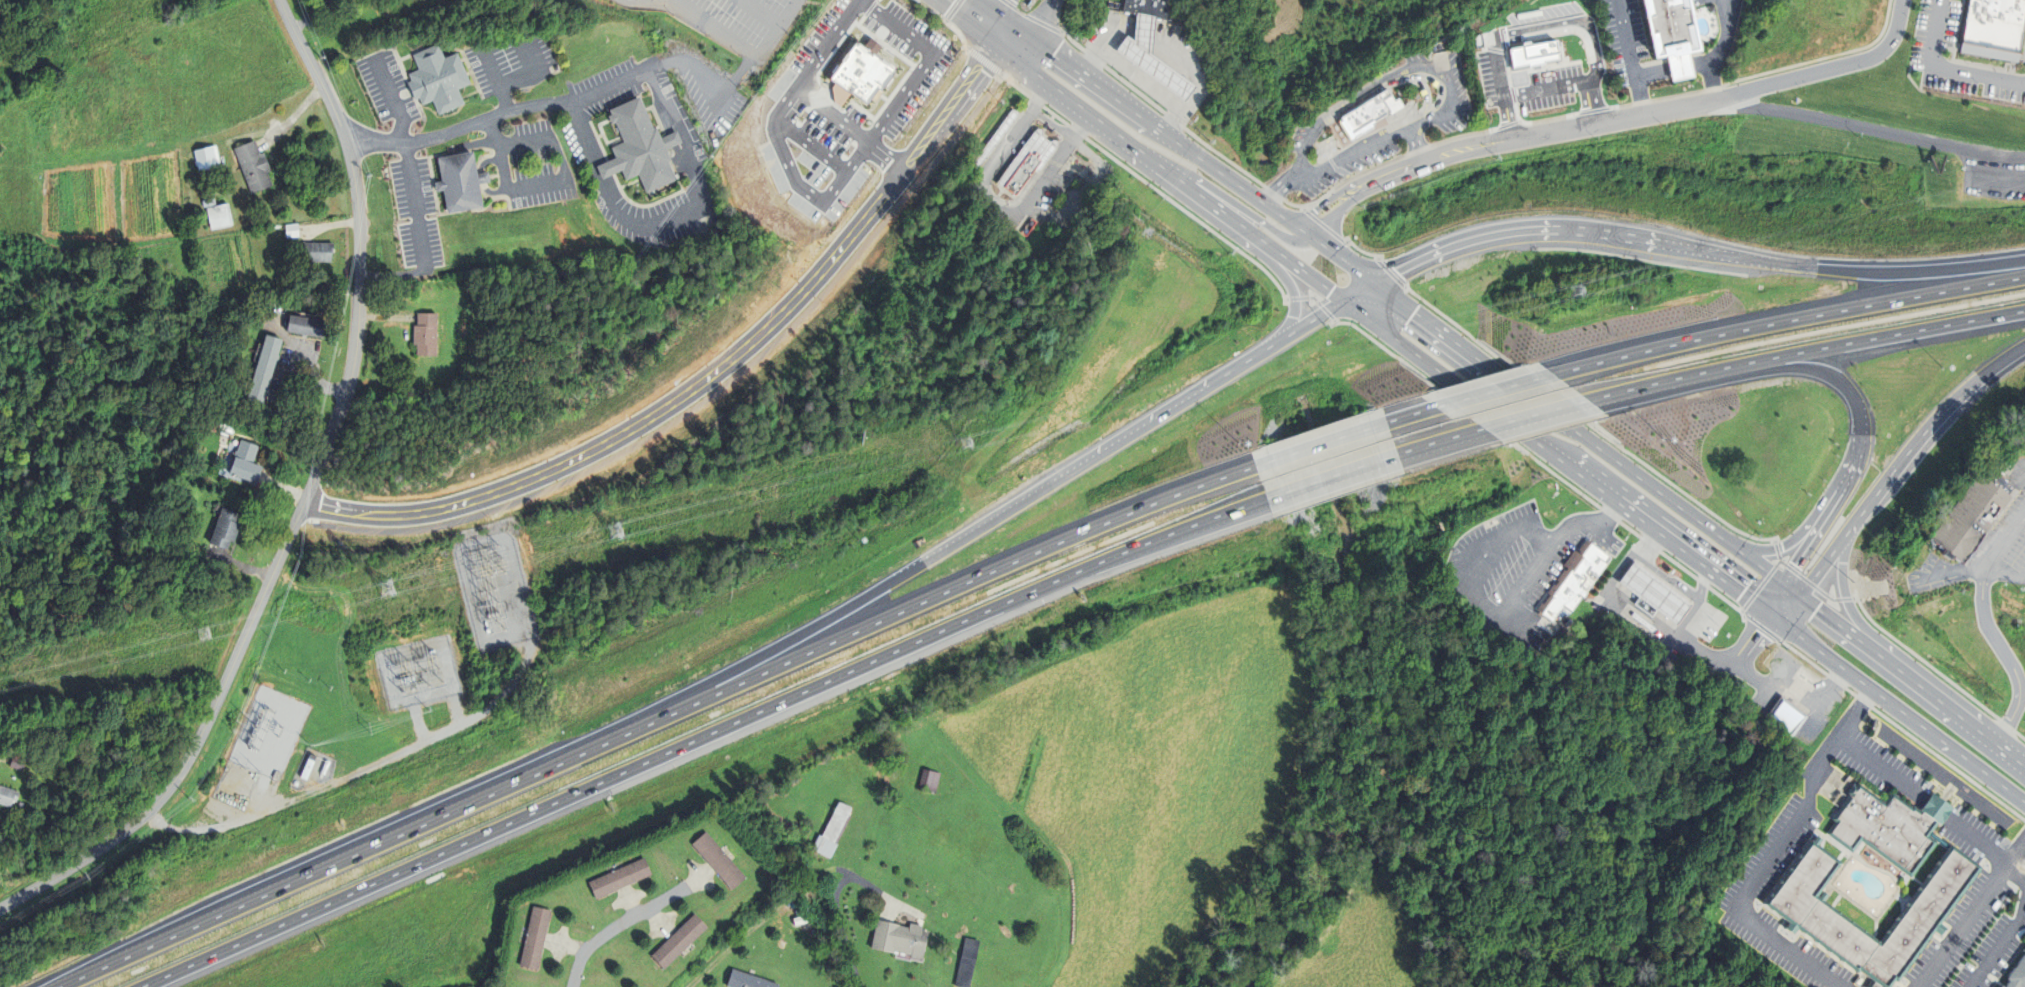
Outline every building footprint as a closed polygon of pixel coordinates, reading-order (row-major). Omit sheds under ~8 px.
[(1123,10),(1142,14),(1160,17),(1167,18),(1171,0),(1126,0),(1123,10)] [(1665,62),(1669,83),(1697,77),(1693,56),(1692,52),(1692,49),(1688,50),(1688,48),(1694,47),(1694,45),(1686,9),(1684,0),(1642,0),(1653,55),(1667,52),(1668,54),(1663,55),(1664,58),(1665,62)] [(1958,52),(2015,62),(2024,10),(2024,0),(1967,0),(1958,52)] [(1121,50),(1132,35),(1139,41),(1142,14),(1160,17),(1157,54),(1201,86),(1190,102),(1121,50)] [(816,48),(825,53),(820,60),(828,65),(820,77),(846,93),(852,82),(861,88),(884,52),(834,20),(816,48)] [(426,49),(415,54),(421,69),(410,73),(413,80),(410,82),(409,82),(416,99),(418,98),(421,97),(424,104),(434,100),(440,114),(466,103),(464,98),(463,96),(460,88),(473,82),(460,52),(447,57),(441,43),(426,49)] [(1403,105),(1388,115),(1386,112),(1371,121),(1372,124),(1350,139),(1338,120),(1341,119),(1339,117),(1386,87),(1394,100),(1398,97),(1403,105)] [(667,136),(664,137),(660,128),(658,129),(643,96),(614,109),(616,113),(612,114),(613,117),(614,120),(616,123),(619,121),(624,134),(626,137),(628,142),(614,148),(619,157),(610,161),(607,162),(599,166),(604,177),(612,174),(615,172),(624,168),(630,181),(642,176),(643,178),(650,193),(679,179),(678,175),(671,160),(674,159),(670,148),(672,147),(684,142),(679,130),(667,136)] [(1202,102),(1205,98),(1210,102),(1207,106),(1202,102)] [(977,170),(979,172),(1023,113),(1021,112),(1016,108),(977,159),(972,166),(977,170)] [(1060,141),(1060,140),(1059,139),(1057,139),(1055,139),(1054,140),(1053,141),(1045,136),(1046,134),(1046,133),(1046,131),(1045,130),(1044,129),(1043,128),(1041,128),(1040,128),(1039,129),(1038,130),(1000,183),(1019,197),(1036,173),(1040,176),(1061,147),(1062,146),(1062,144),(1062,143),(1061,141),(1060,141)] [(261,152),(261,154),(265,153),(272,170),(268,172),(273,186),(252,193),(235,147),(256,139),(261,152)] [(199,170),(221,166),(217,145),(195,150),(199,170)] [(486,206),(450,212),(446,190),(439,191),(439,190),(437,183),(437,182),(444,180),(440,157),(476,150),(478,158),(479,165),(480,173),(486,172),(490,171),(491,176),(491,178),(492,181),(489,182),(487,182),(482,183),(483,190),(484,197),(485,202),(486,206)] [(204,207),(217,204),(215,196),(202,199),(204,207)] [(212,229),(232,224),(227,203),(207,207),(212,229)] [(300,236),(287,237),(285,225),(299,223),(300,236)] [(309,242),(334,243),(334,261),(305,261),(305,242),(309,242)] [(437,355),(437,312),(416,312),(416,324),(413,324),(413,336),(413,343),(416,343),(416,355),(437,355)] [(291,315),(288,331),(322,337),(325,338),(328,321),(291,315)] [(264,405),(263,409),(246,404),(268,334),(279,338),(285,340),(264,405)] [(255,460),(259,446),(242,440),(230,475),(249,481),(258,484),(264,467),(254,464),(255,460)] [(1931,540),(1980,472),(2014,497),(1965,565),(1931,540)] [(210,544),(224,508),(242,514),(238,524),(242,525),(235,543),(232,542),(228,551),(210,544)] [(1571,611),(1563,606),(1553,621),(1534,608),(1583,539),(1609,557),(1583,594),(1571,611)] [(1633,604),(1639,597),(1619,582),(1634,562),(1692,605),(1677,625),(1657,610),(1651,617),(1633,604)] [(1765,716),(1780,696),(1783,697),(1794,706),(1807,716),(1792,736),(1765,716)] [(876,777),(881,750),(888,751),(883,779),(876,777)] [(315,759),(307,756),(298,777),(306,781),(315,759)] [(10,765),(13,759),(25,764),(22,770),(10,765)] [(72,763),(80,764),(79,771),(71,770),(72,763)] [(919,788),(925,768),(941,772),(936,793),(919,788)] [(1895,979),(1889,986),(1867,986),(1866,986),(1871,978),(1859,969),(1858,971),(1797,927),(1793,932),(1785,926),(1789,921),(1763,902),(1811,837),(1813,839),(1817,833),(1823,837),(1818,843),(1842,860),(1817,894),(1880,939),(1948,847),(1937,839),(1911,876),(1862,840),(1853,852),(1826,832),(1835,820),(1832,818),(1859,781),(1885,800),(1892,790),(1912,805),(1914,802),(1921,807),(1932,793),(1952,808),(1941,824),(1938,822),(1932,831),(1950,844),(1951,842),(1982,865),(1942,921),(1947,925),(1941,934),(1935,929),(1898,981),(1895,979)] [(11,806),(0,802),(0,785),(20,791),(17,801),(13,800),(11,806)] [(813,848),(820,834),(824,835),(841,800),(855,807),(837,842),(839,842),(832,857),(813,848)] [(701,851),(694,843),(708,830),(747,876),(733,888),(725,879),(701,851)] [(617,890),(597,898),(590,882),(646,857),(653,874),(629,884),(617,890)] [(544,947),(539,969),(521,965),(534,905),(552,909),(547,932),(544,947)] [(679,930),(697,913),(709,926),(665,968),(653,955),(667,941),(679,930)] [(793,918),(811,913),(813,921),(795,925),(793,918)] [(922,924),(925,925),(924,930),(931,931),(924,960),(912,957),(913,954),(896,951),(896,953),(872,948),(878,919),(893,922),(902,924),(902,925),(911,927),(912,922),(918,923),(922,924)] [(982,940),(973,986),(962,986),(956,986),(965,937),(982,940)] [(2002,986),(2024,955),(2024,986),(2002,986)] [(783,984),(782,986),(733,986),(728,985),(734,967),(783,984)]
